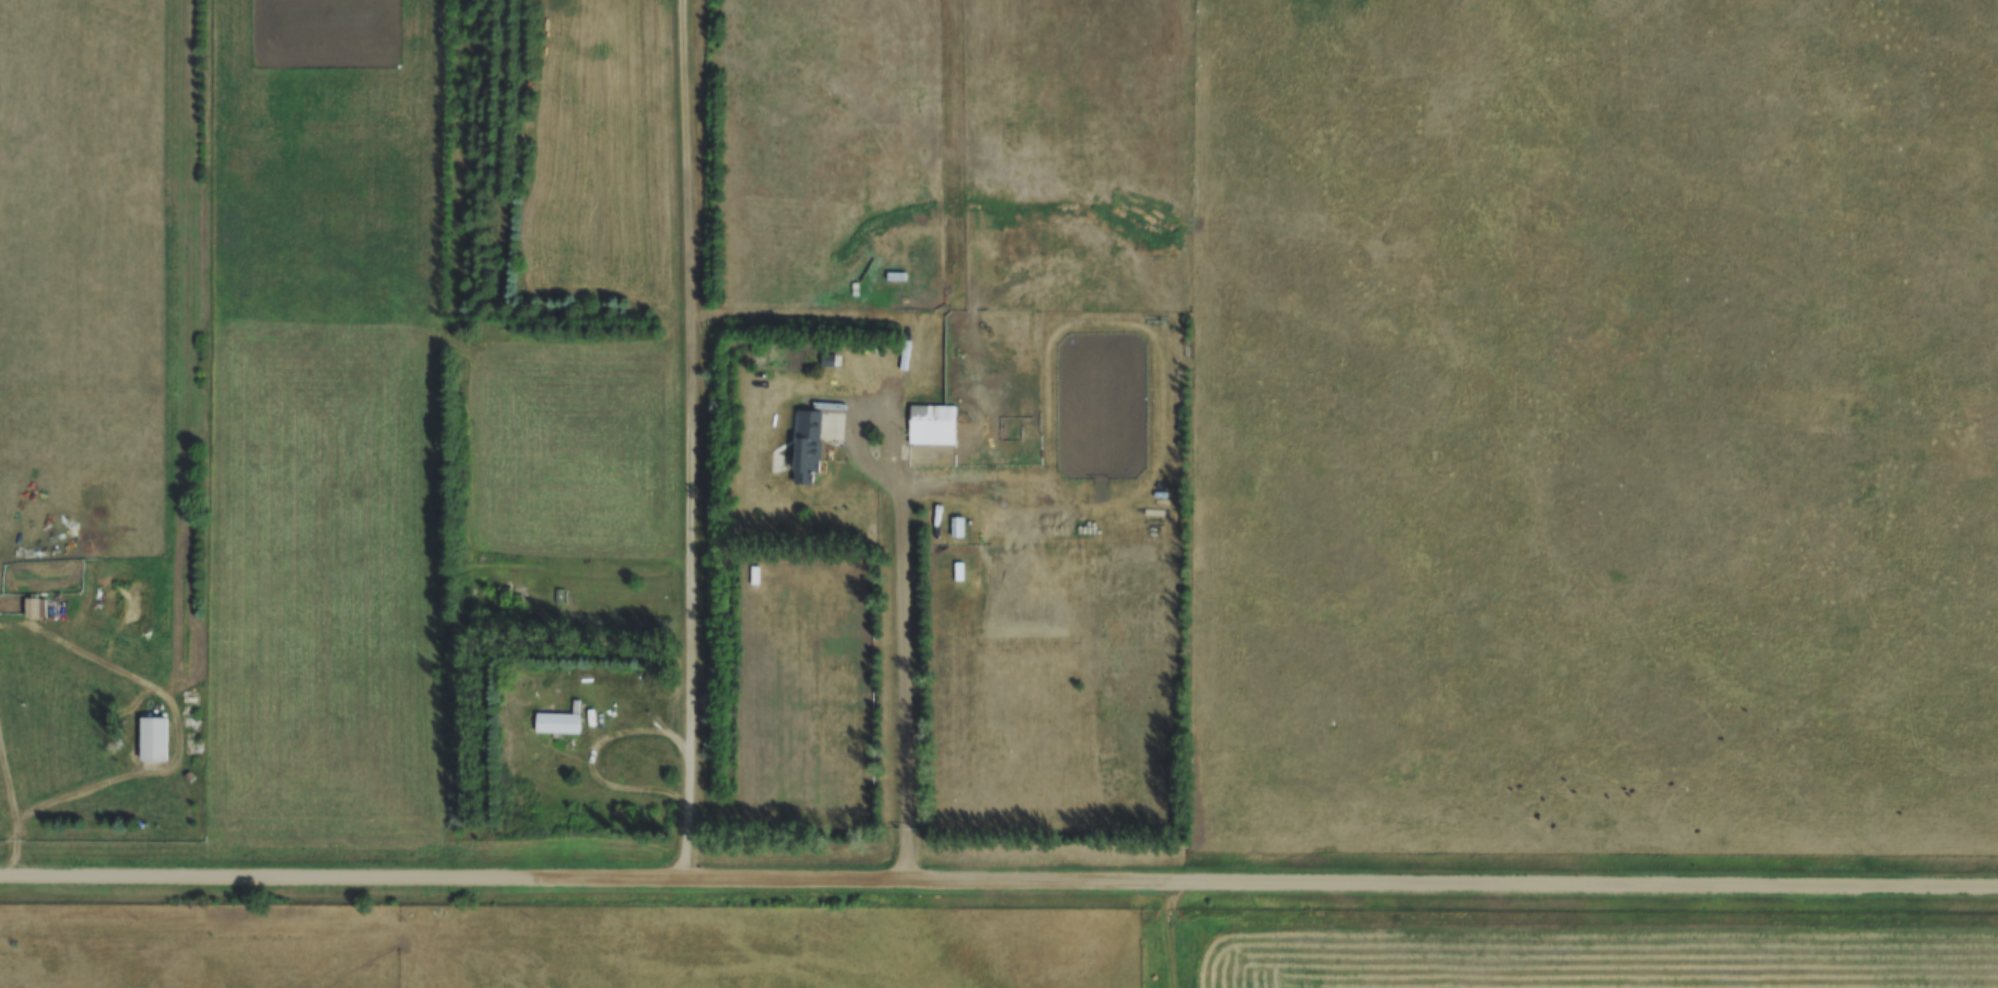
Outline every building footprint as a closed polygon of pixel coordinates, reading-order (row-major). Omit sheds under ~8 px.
[(911,404),(911,444),(958,444),(958,404),(911,404)] [(825,410),(799,409),(798,483),(815,484),(816,471),(824,471),(825,410)] [(966,537),(966,516),(953,516),(953,537),(966,537)] [(761,584),(761,566),(752,566),(752,584),(761,584)] [(567,612),(567,589),(556,589),(556,612),(567,612)] [(41,617),(41,598),(27,598),(27,617),(41,617)] [(581,700),(573,700),(573,714),(538,713),(537,733),(581,734),(581,700)] [(142,717),(142,761),(169,761),(169,717),(142,717)]
